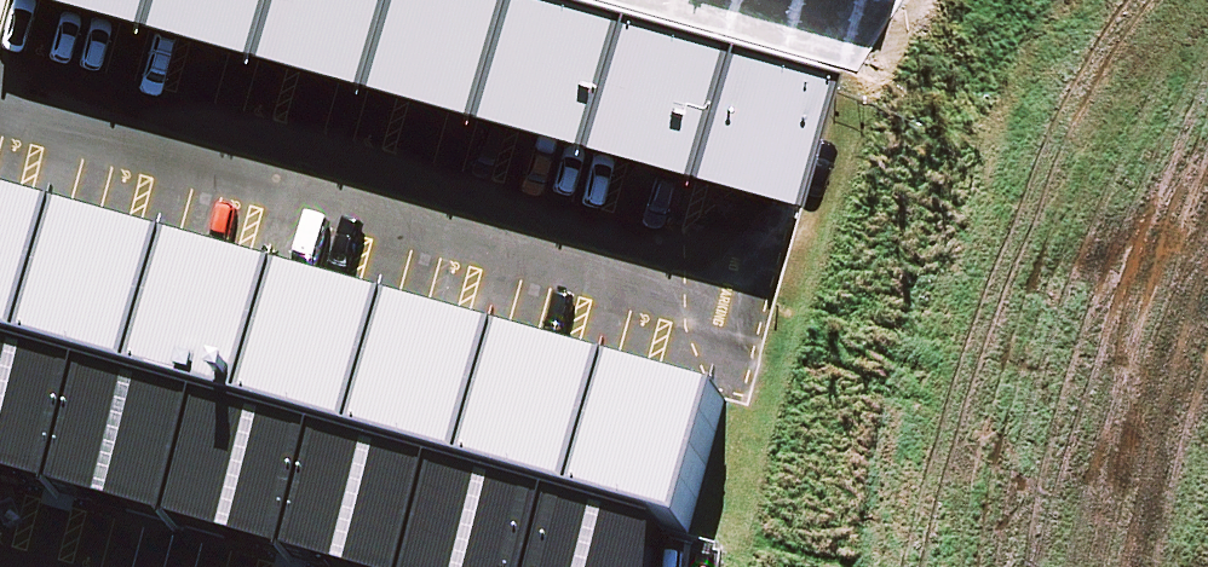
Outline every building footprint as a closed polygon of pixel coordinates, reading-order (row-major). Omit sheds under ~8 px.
[(228,25),(235,0),(133,0),(228,25)] [(228,25),(337,54),(352,0),(235,0),(228,25)] [(337,54),(446,83),(469,0),(352,0),(337,54)] [(446,83),(556,112),(586,0),(469,0),(446,83)] [(556,112),(665,141),(702,4),(689,0),(586,0),(556,112)] [(702,4),(665,141),(774,170),(811,33),(702,4)] [(28,326),(65,190),(0,173),(0,319),(28,326)] [(92,344),(136,356),(174,220),(65,190),(28,326),(92,344)] [(209,376),(245,386),(283,250),(174,220),(136,356),(209,376)] [(326,408),(354,416),(392,281),(283,250),(245,386),(326,408)] [(442,440),(462,445),(499,310),(392,281),(354,416),(442,440)] [(559,472),(578,476),(615,340),(499,310),(462,445),(559,472)] [(0,319),(0,459),(56,474),(92,344),(28,326),(0,319)] [(578,476),(677,503),(715,367),(615,340),(578,476)] [(136,356),(92,344),(56,474),(173,506),(209,376),(136,356)] [(245,386),(209,376),(173,506),(290,538),(326,408),(245,386)] [(326,408),(290,538),(397,566),(407,566),(442,440),(354,416),(326,408)] [(442,440),(407,566),(533,566),(559,472),(462,445),(442,440)] [(559,472),(533,566),(659,566),(677,503),(578,476),(559,472)]
